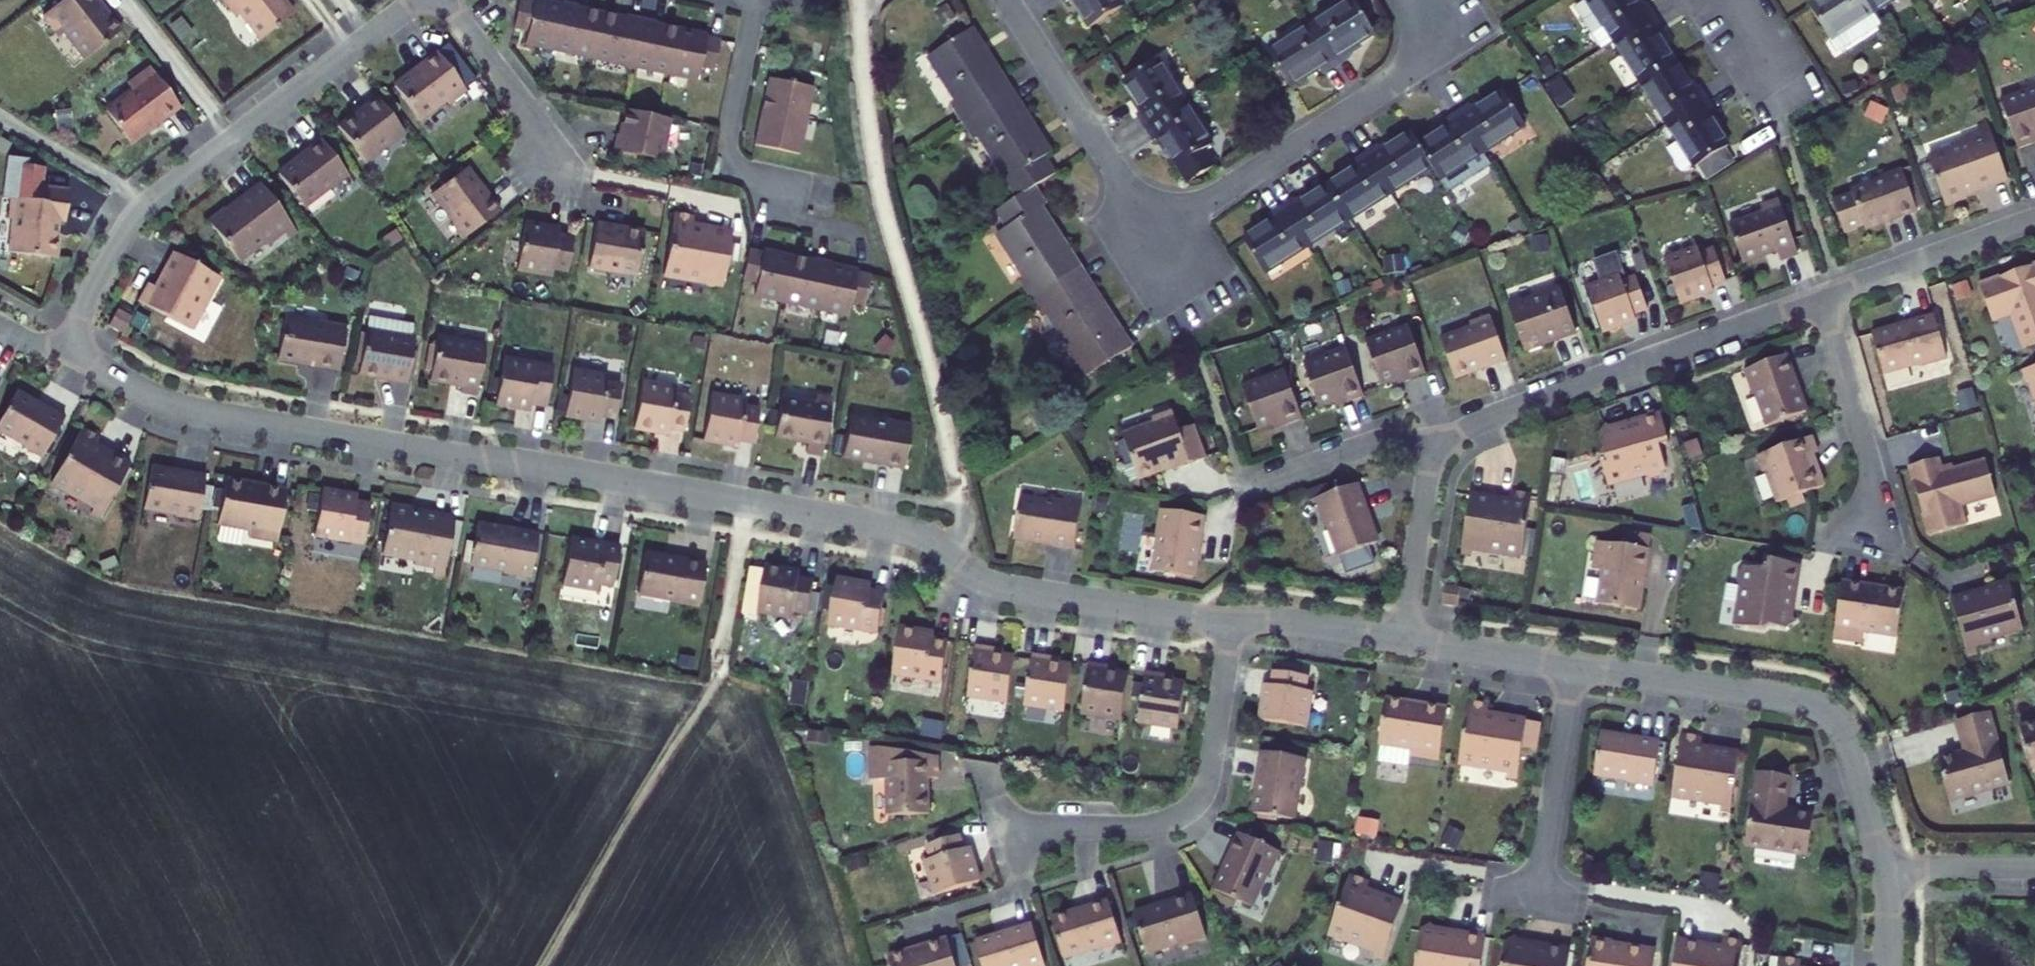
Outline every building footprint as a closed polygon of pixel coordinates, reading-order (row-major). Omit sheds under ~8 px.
[(43,14),(60,36),(64,32),(85,58),(121,31),(109,14),(105,17),(97,7),(101,4),(98,0),(62,0),(43,14)] [(234,17),(240,12),(261,39),(293,14),(282,0),(222,0),(234,17)] [(562,5),(537,0),(534,0),(534,1),(531,0),(520,0),(514,29),(528,31),(525,44),(552,49),(562,5)] [(1094,29),(1126,7),(1122,0),(1075,0),(1094,29)] [(1350,53),(1380,34),(1358,0),(1315,27),(1341,67),(1353,59),(1350,53)] [(1579,9),(1597,37),(1610,29),(1619,43),(1658,19),(1650,6),(1644,10),(1638,0),(1594,0),(1579,9)] [(1840,55),(1872,34),(1865,23),(1877,15),(1868,0),(1826,0),(1813,8),(1835,42),(1833,43),(1840,55)] [(1877,15),(1901,0),(1868,0),(1877,15)] [(578,5),(562,2),(562,5),(552,49),(592,57),(601,13),(577,8),(578,5)] [(940,9),(950,25),(960,18),(950,2),(940,9)] [(101,4),(97,7),(105,17),(109,14),(101,4)] [(625,18),(601,13),(592,57),(631,66),(641,18),(626,15),(625,18)] [(1877,15),(1865,23),(1872,34),(1885,27),(1877,15)] [(656,22),(641,18),(631,66),(670,74),(679,30),(655,25),(656,22)] [(1661,36),(1667,32),(1658,19),(1619,43),(1646,85),(1679,64),(1661,36)] [(1323,70),(1326,76),(1341,67),(1315,27),(1273,55),(1294,89),(1323,70)] [(1610,29),(1597,37),(1606,51),(1619,43),(1610,29)] [(706,36),(679,30),(670,74),(697,80),(700,68),(713,71),(720,39),(706,37),(706,36)] [(947,73),(942,76),(960,103),(956,106),(967,123),(1015,93),(976,31),(937,56),(947,73)] [(452,47),(440,56),(459,80),(471,70),(452,47)] [(421,66),(394,86),(421,121),(447,102),(450,104),(467,92),(459,80),(440,56),(437,51),(420,64),(421,66)] [(942,76),(947,73),(937,56),(932,59),(942,76)] [(1128,83),(1146,112),(1141,115),(1149,129),(1189,104),(1161,62),(1128,83)] [(1550,78),(1557,73),(1551,63),(1543,68),(1550,78)] [(1703,89),(1698,93),(1679,64),(1646,85),(1673,127),(1712,102),(1703,89)] [(132,92),(105,112),(130,144),(157,123),(158,125),(180,108),(148,67),(126,85),(132,92)] [(1250,84),(1260,78),(1255,70),(1245,75),(1250,84)] [(761,111),(754,145),(799,154),(806,121),(813,87),(768,77),(761,111)] [(1559,99),(1570,92),(1564,82),(1553,89),(1559,99)] [(2001,101),(2019,150),(2034,144),(2034,89),(2001,101)] [(1005,163),(1015,180),(1010,183),(1021,199),(1037,189),(1058,175),(1047,160),(1054,155),(1015,93),(967,123),(978,141),(982,139),(1000,166),(1005,163)] [(1479,113),(1475,107),(1462,116),(1486,155),(1529,128),(1507,95),(1479,113)] [(377,97),(338,126),(365,162),(404,132),(399,126),(405,121),(397,111),(391,115),(377,97)] [(1733,149),(1714,119),(1720,115),(1712,102),(1673,127),(1699,170),(1703,167),(1710,178),(1734,163),(1727,152),(1733,149)] [(1207,152),(1216,146),(1189,104),(1149,129),(1157,142),(1163,138),(1193,186),(1219,169),(1207,152)] [(617,134),(613,150),(660,160),(669,119),(661,117),(625,109),(620,134),(617,134)] [(1452,130),(1423,149),(1435,169),(1451,195),(1494,168),(1486,155),(1462,116),(1448,125),(1452,130)] [(1596,144),(1609,136),(1600,123),(1588,131),(1596,144)] [(1979,126),(1982,134),(1991,130),(1988,123),(1979,126)] [(1961,140),(1963,146),(1929,159),(1946,207),(1969,199),(1967,195),(1966,190),(1978,186),(1979,190),(2009,180),(1991,130),(1982,134),(1961,140)] [(1387,154),(1383,148),(1370,156),(1395,195),(1435,169),(1423,149),(1415,136),(1387,154)] [(305,154),(278,174),(303,206),(329,186),(331,189),(349,176),(321,139),(303,152),(305,154)] [(1357,165),(1360,171),(1332,189),(1353,222),(1395,195),(1370,156),(1357,165)] [(1015,180),(1005,163),(1000,166),(1010,183),(1015,180)] [(452,224),(463,239),(500,211),(488,196),(487,197),(465,168),(431,194),(453,223),(452,224)] [(1897,219),(1917,212),(1902,169),(1881,176),(1881,178),(1882,180),(1851,191),(1852,194),(1832,201),(1844,234),(1864,227),(1865,229),(1896,218),(1897,219)] [(1850,189),(1851,191),(1882,180),(1881,178),(1850,189)] [(223,208),(207,220),(238,260),(264,241),(268,246),(285,232),(293,226),(261,184),(236,203),(240,207),(229,215),(226,211),(223,208)] [(56,257),(59,234),(57,234),(58,218),(66,220),(69,191),(34,186),(32,200),(10,197),(8,219),(14,220),(10,252),(56,257)] [(1966,190),(1967,195),(1979,190),(1978,186),(1966,190)] [(1016,251),(1011,254),(1028,282),(1025,284),(1035,302),(1084,272),(1045,209),(1049,206),(1037,189),(1021,199),(1005,209),(1017,227),(1006,234),(1016,251)] [(1303,208),(1299,202),(1286,209),(1310,249),(1353,222),(1332,189),(1303,208)] [(1779,201),(1761,207),(1763,213),(1729,226),(1743,264),(1777,251),(1781,261),(1798,254),(1779,201)] [(236,203),(226,211),(229,215),(240,207),(236,203)] [(1272,218),(1276,225),(1247,243),(1268,276),(1310,249),(1286,209),(1272,218)] [(674,212),(663,274),(702,281),(702,282),(705,286),(713,287),(717,284),(722,284),(731,232),(705,228),(704,233),(692,231),(693,226),(694,216),(674,212)] [(561,224),(526,217),(518,263),(553,269),(554,264),(568,266),(574,231),(560,229),(561,224)] [(1865,229),(1866,231),(1897,219),(1896,218),(1865,229)] [(596,222),(588,267),(636,275),(644,231),(596,222)] [(298,232),(293,226),(285,232),(290,238),(298,232)] [(1457,238),(1463,247),(1473,241),(1467,232),(1457,238)] [(1001,238),(1011,254),(1016,251),(1006,234),(1001,238)] [(1726,282),(1714,249),(1700,254),(1698,249),(1665,261),(1681,304),(1702,297),(1701,295),(1714,291),(1712,287),(1726,282)] [(754,296),(781,301),(791,257),(763,251),(763,252),(749,250),(742,280),(757,284),(754,296)] [(147,283),(137,301),(192,330),(220,277),(174,252),(162,276),(166,278),(159,290),(155,288),(147,283)] [(1648,310),(1636,277),(1622,282),(1621,278),(1626,276),(1618,254),(1595,262),(1603,283),(1587,289),(1603,333),(1623,325),(1623,324),(1636,319),(1634,315),(1648,310)] [(791,257),(781,301),(820,310),(829,265),(830,262),(815,258),(814,262),(791,257)] [(829,265),(820,310),(847,315),(850,303),(864,306),(871,275),(857,272),(857,271),(829,265)] [(1980,285),(1993,321),(2013,314),(2025,349),(2034,345),(2034,265),(1980,285)] [(1089,378),(1133,350),(1084,272),(1035,302),(1047,319),(1048,333),(1067,363),(1076,358),(1068,346),(1075,341),(1086,358),(1079,362),(1089,378)] [(162,276),(155,288),(159,290),(166,278),(162,276)] [(1351,281),(1339,284),(1342,294),(1354,291),(1351,281)] [(1561,337),(1561,339),(1577,333),(1561,289),(1509,308),(1525,352),(1550,343),(1549,341),(1561,337)] [(117,309),(108,325),(122,333),(131,316),(117,309)] [(1919,363),(1920,367),(1947,359),(1935,314),(1908,322),(1908,324),(1872,334),(1883,373),(1919,363)] [(1486,366),(1487,369),(1507,361),(1490,315),(1469,322),(1472,329),(1441,340),(1454,378),(1486,366)] [(318,325),(285,319),(277,358),(311,364),(311,366),(339,371),(346,325),(319,320),(318,325)] [(1408,381),(1426,374),(1410,329),(1367,344),(1382,385),(1397,379),(1406,376),(1408,381)] [(366,330),(358,374),(407,383),(415,338),(366,330)] [(437,336),(429,380),(461,386),(460,392),(477,395),(485,345),(437,336)] [(1075,341),(1068,346),(1076,358),(1079,362),(1086,358),(1075,341)] [(1346,403),(1364,397),(1347,349),(1304,365),(1319,407),(1335,402),(1344,398),(1346,403)] [(531,404),(546,406),(553,366),(503,357),(496,404),(517,407),(517,406),(531,408),(531,404)] [(1796,382),(1798,382),(1789,357),(1746,373),(1754,397),(1756,397),(1758,396),(1770,428),(1808,415),(1796,382)] [(2026,370),(2029,379),(2034,400),(2034,367),(2026,370)] [(601,416),(615,418),(621,383),(606,381),(607,375),(573,370),(565,415),(586,419),(586,417),(600,420),(601,416)] [(2022,382),(2029,379),(2026,370),(2019,371),(2022,382)] [(1284,426),(1303,419),(1285,372),(1243,387),(1258,430),(1273,424),(1283,421),(1284,426)] [(1399,384),(1408,381),(1406,376),(1397,379),(1399,384)] [(669,427),(684,430),(690,396),(675,393),(677,387),(642,381),(634,427),(655,431),(656,430),(669,432),(669,427)] [(1808,415),(1810,413),(1798,382),(1796,382),(1808,415)] [(15,392),(0,420),(0,427),(26,441),(23,445),(43,456),(64,417),(46,407),(45,409),(15,392)] [(739,440),(753,442),(759,407),(744,405),(745,399),(711,393),(703,439),(725,443),(725,441),(738,443),(739,440)] [(1767,429),(1770,428),(1758,396),(1756,397),(1767,429)] [(1335,402),(1336,407),(1346,403),(1344,398),(1335,402)] [(805,452),(821,455),(830,408),(813,406),(812,412),(779,406),(774,436),(807,442),(805,452)] [(1153,424),(1122,436),(1138,479),(1161,471),(1160,469),(1174,464),(1176,468),(1177,470),(1205,460),(1193,427),(1179,432),(1172,411),(1151,419),(1153,424)] [(1660,448),(1670,445),(1661,415),(1631,424),(1633,428),(1618,433),(1605,425),(1599,437),(1604,453),(1600,459),(1609,488),(1646,477),(1652,481),(1660,478),(1663,473),(1666,472),(1660,448)] [(883,423),(849,417),(843,456),(877,462),(876,464),(903,469),(912,424),(884,419),(883,423)] [(1284,426),(1283,421),(1273,424),(1275,429),(1284,426)] [(82,427),(51,482),(94,506),(103,511),(129,465),(106,452),(104,457),(92,450),(100,437),(82,427)] [(1819,456),(1813,439),(1760,459),(1766,475),(1769,474),(1780,505),(1826,489),(1818,469),(1814,470),(1810,459),(1815,458),(1819,456)] [(1986,460),(1954,469),(1942,472),(1941,467),(1938,457),(1909,465),(1929,535),(1966,524),(1961,505),(1996,495),(1986,460)] [(1818,469),(1815,458),(1810,459),(1814,470),(1818,469)] [(1138,479),(1139,482),(1176,468),(1174,464),(1160,469),(1161,471),(1138,479)] [(1941,467),(1942,472),(1954,469),(1952,464),(1941,467)] [(184,474),(150,467),(143,508),(176,513),(176,517),(197,521),(205,475),(184,471),(184,474)] [(245,482),(225,479),(217,524),(249,529),(248,536),(277,541),(286,489),(258,484),(257,489),(245,487),(245,482)] [(1329,484),(1305,493),(1309,503),(1316,501),(1332,495),(1329,484)] [(1367,512),(1369,511),(1360,485),(1332,495),(1316,501),(1325,528),(1330,530),(1341,558),(1379,544),(1367,512)] [(314,536),(363,545),(370,504),(355,502),(356,497),(343,495),(343,494),(321,490),(314,536)] [(1055,503),(1022,498),(1015,538),(1049,544),(1048,545),(1076,550),(1083,503),(1056,499),(1055,503)] [(1495,513),(1496,509),(1470,505),(1462,556),(1471,558),(1521,566),(1531,503),(1510,500),(1509,511),(1508,515),(1495,513)] [(103,511),(94,506),(91,513),(99,518),(103,511)] [(411,511),(390,507),(381,557),(413,563),(412,569),(434,573),(444,575),(454,521),(423,515),(422,520),(409,518),(410,513),(411,511)] [(1206,517),(1160,510),(1156,537),(1160,538),(1154,572),(1194,578),(1200,544),(1201,544),(1206,517)] [(511,530),(476,524),(470,564),(503,570),(502,574),(530,579),(538,533),(511,528),(511,530)] [(591,542),(570,538),(562,584),(597,590),(598,585),(612,587),(619,547),(604,544),(604,546),(591,543),(591,542)] [(1650,551),(1597,542),(1592,570),(1604,573),(1599,607),(1639,612),(1644,578),(1646,579),(1650,551)] [(678,559),(644,553),(637,592),(670,598),(670,602),(697,607),(705,562),(678,557),(678,559)] [(1462,556),(1461,564),(1470,565),(1471,558),(1462,556)] [(788,566),(766,562),(759,608),(783,612),(797,599),(813,586),(815,577),(800,574),(801,569),(788,567),(788,566)] [(1787,596),(1792,597),(1795,566),(1764,562),(1763,572),(1739,570),(1739,575),(1735,577),(1734,585),(1737,590),(1733,630),(1762,633),(1768,629),(1784,631),(1794,623),(1790,617),(1786,611),(1787,596)] [(444,575),(434,573),(433,580),(443,582),(444,575)] [(872,584),(837,579),(830,625),(879,633),(886,593),(871,590),(872,584)] [(1979,598),(1978,594),(1952,601),(1967,652),(1977,650),(1993,645),(1991,638),(2023,630),(2009,580),(1989,586),(1991,591),(1992,595),(1979,598)] [(1868,584),(1839,581),(1833,637),(1862,641),(1863,630),(1896,634),(1901,588),(1880,585),(1879,590),(1867,588),(1868,584)] [(813,586),(797,599),(783,612),(793,614),(794,608),(809,611),(813,586)] [(1445,587),(1443,606),(1458,608),(1461,590),(1445,587)] [(921,632),(900,628),(893,675),(942,682),(949,642),(934,639),(934,636),(921,633),(921,632)] [(1871,631),(1867,644),(1895,651),(1898,638),(1871,631)] [(993,654),(994,648),(976,646),(968,696),(1008,703),(1015,657),(1001,655),(993,654)] [(1979,656),(1977,650),(1967,652),(1969,659),(1979,656)] [(1051,663),(1051,657),(1033,654),(1025,705),(1065,712),(1072,666),(1058,664),(1051,663)] [(1108,672),(1108,666),(1090,663),(1082,714),(1122,720),(1129,675),(1115,673),(1108,672)] [(1164,680),(1165,675),(1146,672),(1138,723),(1178,730),(1185,684),(1172,682),(1164,680)] [(1265,699),(1263,699),(1260,721),(1306,728),(1311,693),(1305,691),(1308,677),(1273,672),(1271,687),(1267,686),(1265,699)] [(1406,707),(1407,702),(1386,699),(1379,744),(1412,749),(1411,755),(1440,760),(1448,708),(1419,704),(1419,709),(1406,707)] [(1489,705),(1469,701),(1459,764),(1509,772),(1519,773),(1523,746),(1527,721),(1501,716),(1500,721),(1487,720),(1488,715),(1489,705)] [(2011,789),(1991,717),(1959,727),(1967,757),(1968,761),(1961,763),(1960,758),(1939,764),(1951,806),(2011,789)] [(1542,724),(1527,721),(1523,746),(1538,748),(1542,724)] [(2021,728),(2034,772),(2034,771),(2034,724),(2021,728)] [(1740,753),(1701,747),(1702,737),(1682,733),(1672,796),(1722,804),(1732,805),(1740,753)] [(1661,741),(1634,737),(1634,739),(1601,734),(1595,774),(1627,779),(1627,783),(1653,787),(1661,741)] [(1302,787),(1307,759),(1261,752),(1256,780),(1259,780),(1253,814),(1293,820),(1298,787),(1302,787)] [(928,781),(938,780),(937,764),(936,764),(878,753),(869,754),(871,786),(888,786),(889,819),(930,817),(928,781)] [(1786,807),(1791,777),(1757,771),(1746,845),(1808,855),(1815,811),(1793,808),(1791,814),(1785,813),(1786,807)] [(1519,773),(1509,772),(1508,779),(1518,780),(1519,773)] [(1722,804),(1721,811),(1730,813),(1732,805),(1722,804)] [(1227,857),(1229,858),(1213,889),(1250,907),(1265,876),(1269,878),(1281,853),(1239,832),(1227,857)] [(980,882),(973,861),(972,862),(968,848),(964,850),(960,836),(926,846),(930,860),(925,861),(935,895),(980,882)] [(1349,874),(1328,933),(1375,950),(1384,953),(1402,903),(1377,894),(1375,899),(1364,895),(1365,890),(1369,881),(1349,874)] [(1377,894),(1365,890),(1364,895),(1375,899),(1377,894)] [(1179,942),(1180,946),(1207,938),(1193,894),(1167,902),(1167,904),(1134,914),(1146,952),(1179,942)] [(1096,948),(1098,952),(1122,944),(1108,900),(1084,907),(1085,909),(1052,919),(1064,958),(1096,948)] [(982,965),(1045,965),(1032,923),(1008,931),(1009,933),(976,943),(982,965)] [(1486,937),(1455,933),(1455,937),(1439,935),(1435,929),(1430,923),(1421,930),(1415,965),(1481,965),(1486,937)] [(1539,949),(1523,947),(1520,942),(1515,936),(1505,943),(1502,965),(1568,965),(1570,950),(1540,945),(1539,949)] [(1612,945),(1613,940),(1592,937),(1588,965),(1654,965),(1656,951),(1625,947),(1624,951),(1611,949),(1612,945)] [(1743,941),(1722,938),(1721,948),(1720,953),(1707,951),(1708,946),(1677,941),(1673,965),(1739,965),(1743,941)] [(947,939),(920,948),(921,953),(908,957),(906,952),(886,958),(888,965),(955,965),(947,939)] [(908,957),(921,953),(920,948),(906,952),(908,957)] [(1384,953),(1375,950),(1372,957),(1382,960),(1384,953)] [(1802,961),(1781,957),(1779,965),(1801,965),(1802,961)]
